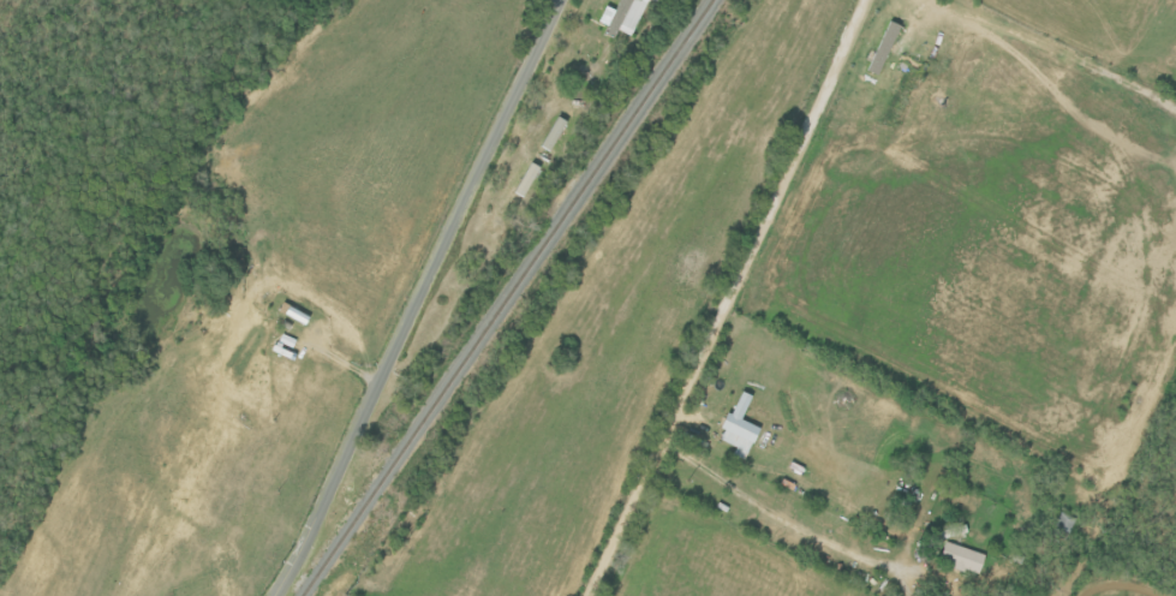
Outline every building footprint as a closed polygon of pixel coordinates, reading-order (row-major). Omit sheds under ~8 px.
[(612,10),(603,6),(596,21),(605,25),(601,33),(612,38),(616,30),(629,36),(646,0),(617,0),(612,10)] [(563,120),(553,116),(539,147),(549,152),(563,120)] [(538,167),(528,162),(512,193),(521,198),(538,167)] [(748,396),(736,391),(720,429),(721,430),(717,440),(746,452),(756,428),(738,420),(748,396)] [(1069,533),(1074,517),(1059,511),(1053,527),(1069,533)] [(982,554),(942,542),(935,562),(975,575),(982,554)]
